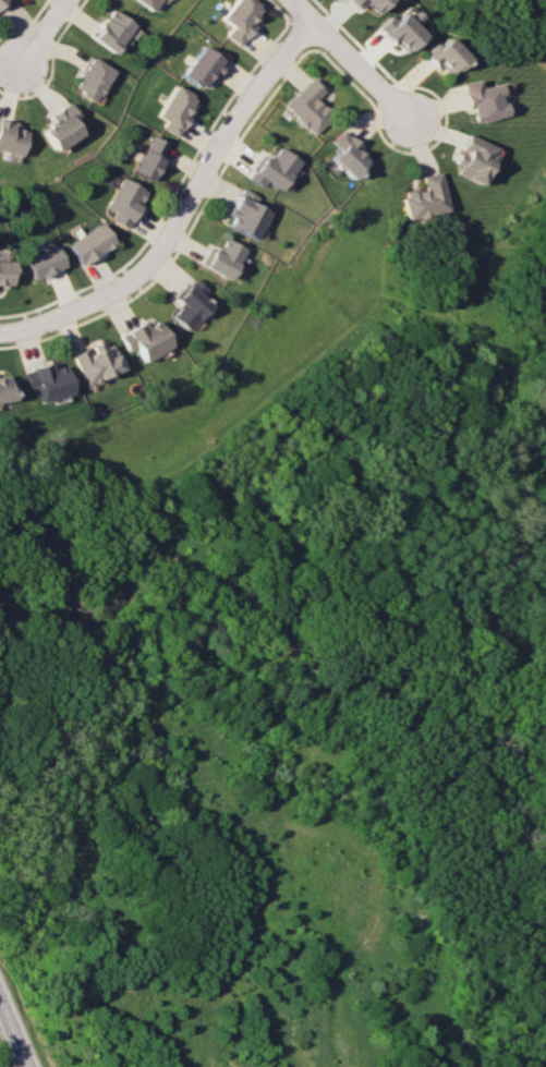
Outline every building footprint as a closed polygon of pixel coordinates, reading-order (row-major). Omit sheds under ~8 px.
[(151,10),(157,0),(134,0),(151,10)] [(241,46),(255,24),(252,22),(262,7),(251,0),(234,0),(221,19),(232,26),(226,36),(241,46)] [(353,9),(362,2),(372,13),(386,0),(345,0),(353,9)] [(114,53),(132,23),(107,9),(90,39),(114,53)] [(405,17),(400,12),(393,20),(387,15),(374,29),(402,55),(422,34),(411,24),(419,16),(412,10),(405,17)] [(445,77),(466,59),(444,35),(423,53),(445,77)] [(183,74),(203,88),(212,74),(217,77),(231,57),(216,47),(212,52),(203,45),(183,74)] [(93,101),(111,69),(88,56),(70,89),(93,101)] [(283,105),(312,134),(330,117),(314,100),(324,91),(311,78),(283,105)] [(472,122),(503,115),(496,83),(478,87),(476,79),(459,83),(464,109),(469,108),(472,122)] [(156,115),(166,121),(162,127),(176,135),(199,99),(176,84),(156,115)] [(44,117),(49,123),(39,130),(54,151),(79,133),(73,123),(79,119),(66,101),(44,117)] [(18,156),(24,131),(15,128),(16,124),(0,119),(0,151),(18,156)] [(330,158),(349,179),(368,162),(357,150),(359,147),(343,129),(330,141),(338,150),(330,158)] [(452,173),(479,184),(495,147),(464,134),(456,151),(455,151),(450,163),(456,165),(452,173)] [(168,143),(151,135),(132,171),(152,181),(159,166),(157,165),(168,143)] [(266,181),(279,190),(299,161),(279,147),(271,157),(265,153),(248,178),(262,187),(266,181)] [(404,218),(444,212),(438,172),(419,175),(421,188),(400,192),(404,218)] [(114,212),(110,219),(127,229),(148,191),(122,177),(105,206),(114,212)] [(257,195),(240,188),(227,215),(231,217),(227,226),(254,239),(267,210),(253,204),(257,195)] [(67,241),(78,264),(114,246),(102,224),(67,241)] [(227,280),(243,249),(220,236),(204,267),(227,280)] [(24,258),(32,279),(64,267),(56,245),(50,247),(48,239),(37,243),(40,252),(24,258)] [(12,284),(12,261),(0,261),(0,284),(12,284)] [(208,306),(198,296),(205,289),(193,278),(172,300),(178,306),(169,315),(185,330),(208,306)] [(127,350),(134,347),(141,361),(170,346),(156,319),(146,324),(145,321),(118,334),(127,350)] [(89,348),(72,353),(81,383),(120,372),(112,344),(101,347),(100,341),(88,344),(89,348)] [(39,401),(70,394),(63,365),(53,367),(52,362),(23,369),(27,388),(36,386),(39,401)] [(0,375),(0,401),(12,400),(10,374),(0,375)]
